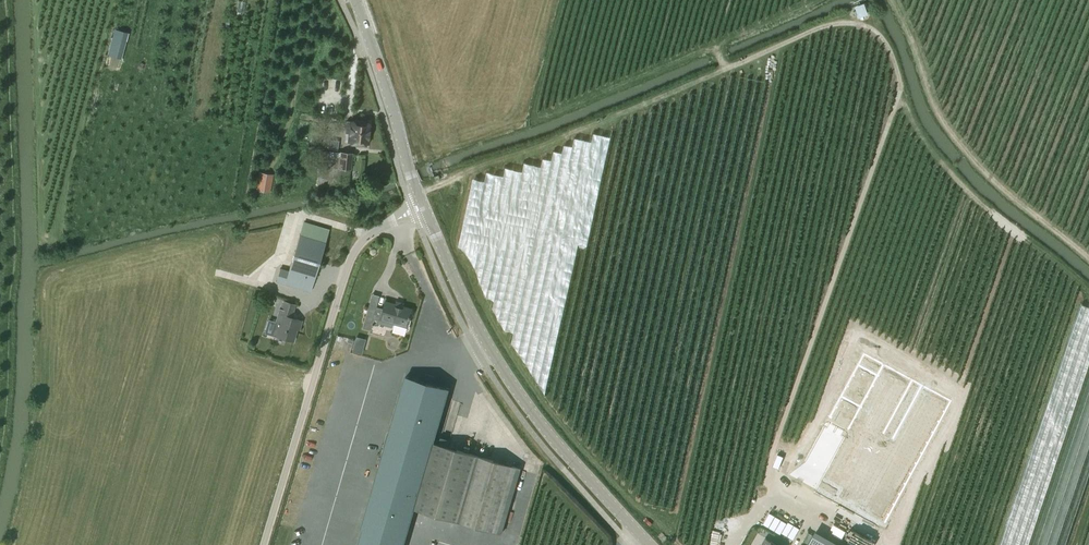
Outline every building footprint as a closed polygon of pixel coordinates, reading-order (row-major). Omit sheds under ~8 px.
[(123,58),(130,31),(115,28),(108,54),(123,58)] [(346,121),(345,133),(345,141),(367,143),(369,122),(351,121),(351,122),(346,121)] [(328,149),(338,150),(339,141),(329,140),(328,149)] [(352,153),(341,152),(320,150),(315,190),(348,194),(352,153)] [(269,193),(273,174),(259,172),(256,191),(269,193)] [(310,291),(325,242),(299,235),(288,271),(280,269),(276,281),(310,291)] [(299,329),(302,320),(291,317),(295,304),(284,301),(280,315),(282,315),(276,336),(293,341),(297,328),(299,329)] [(395,323),(394,326),(395,328),(396,329),(396,330),(397,331),(399,332),(401,332),(402,333),(403,333),(405,332),(407,331),(409,330),(410,326),(409,325),(407,324),(409,318),(410,316),(410,317),(411,316),(412,316),(413,315),(413,314),(413,313),(413,312),(413,311),(413,310),(412,309),(411,309),(385,301),(383,308),(376,306),(375,309),(367,307),(362,327),(371,329),(372,323),(378,325),(380,319),(395,323)] [(362,353),(366,337),(357,335),(353,350),(362,353)] [(400,399),(391,430),(372,494),(475,524),(503,532),(522,468),(434,442),(440,424),(445,425),(453,401),(447,400),(450,388),(407,376),(407,378),(404,377),(396,381),(395,385),(394,384),(390,396),(400,399)]
